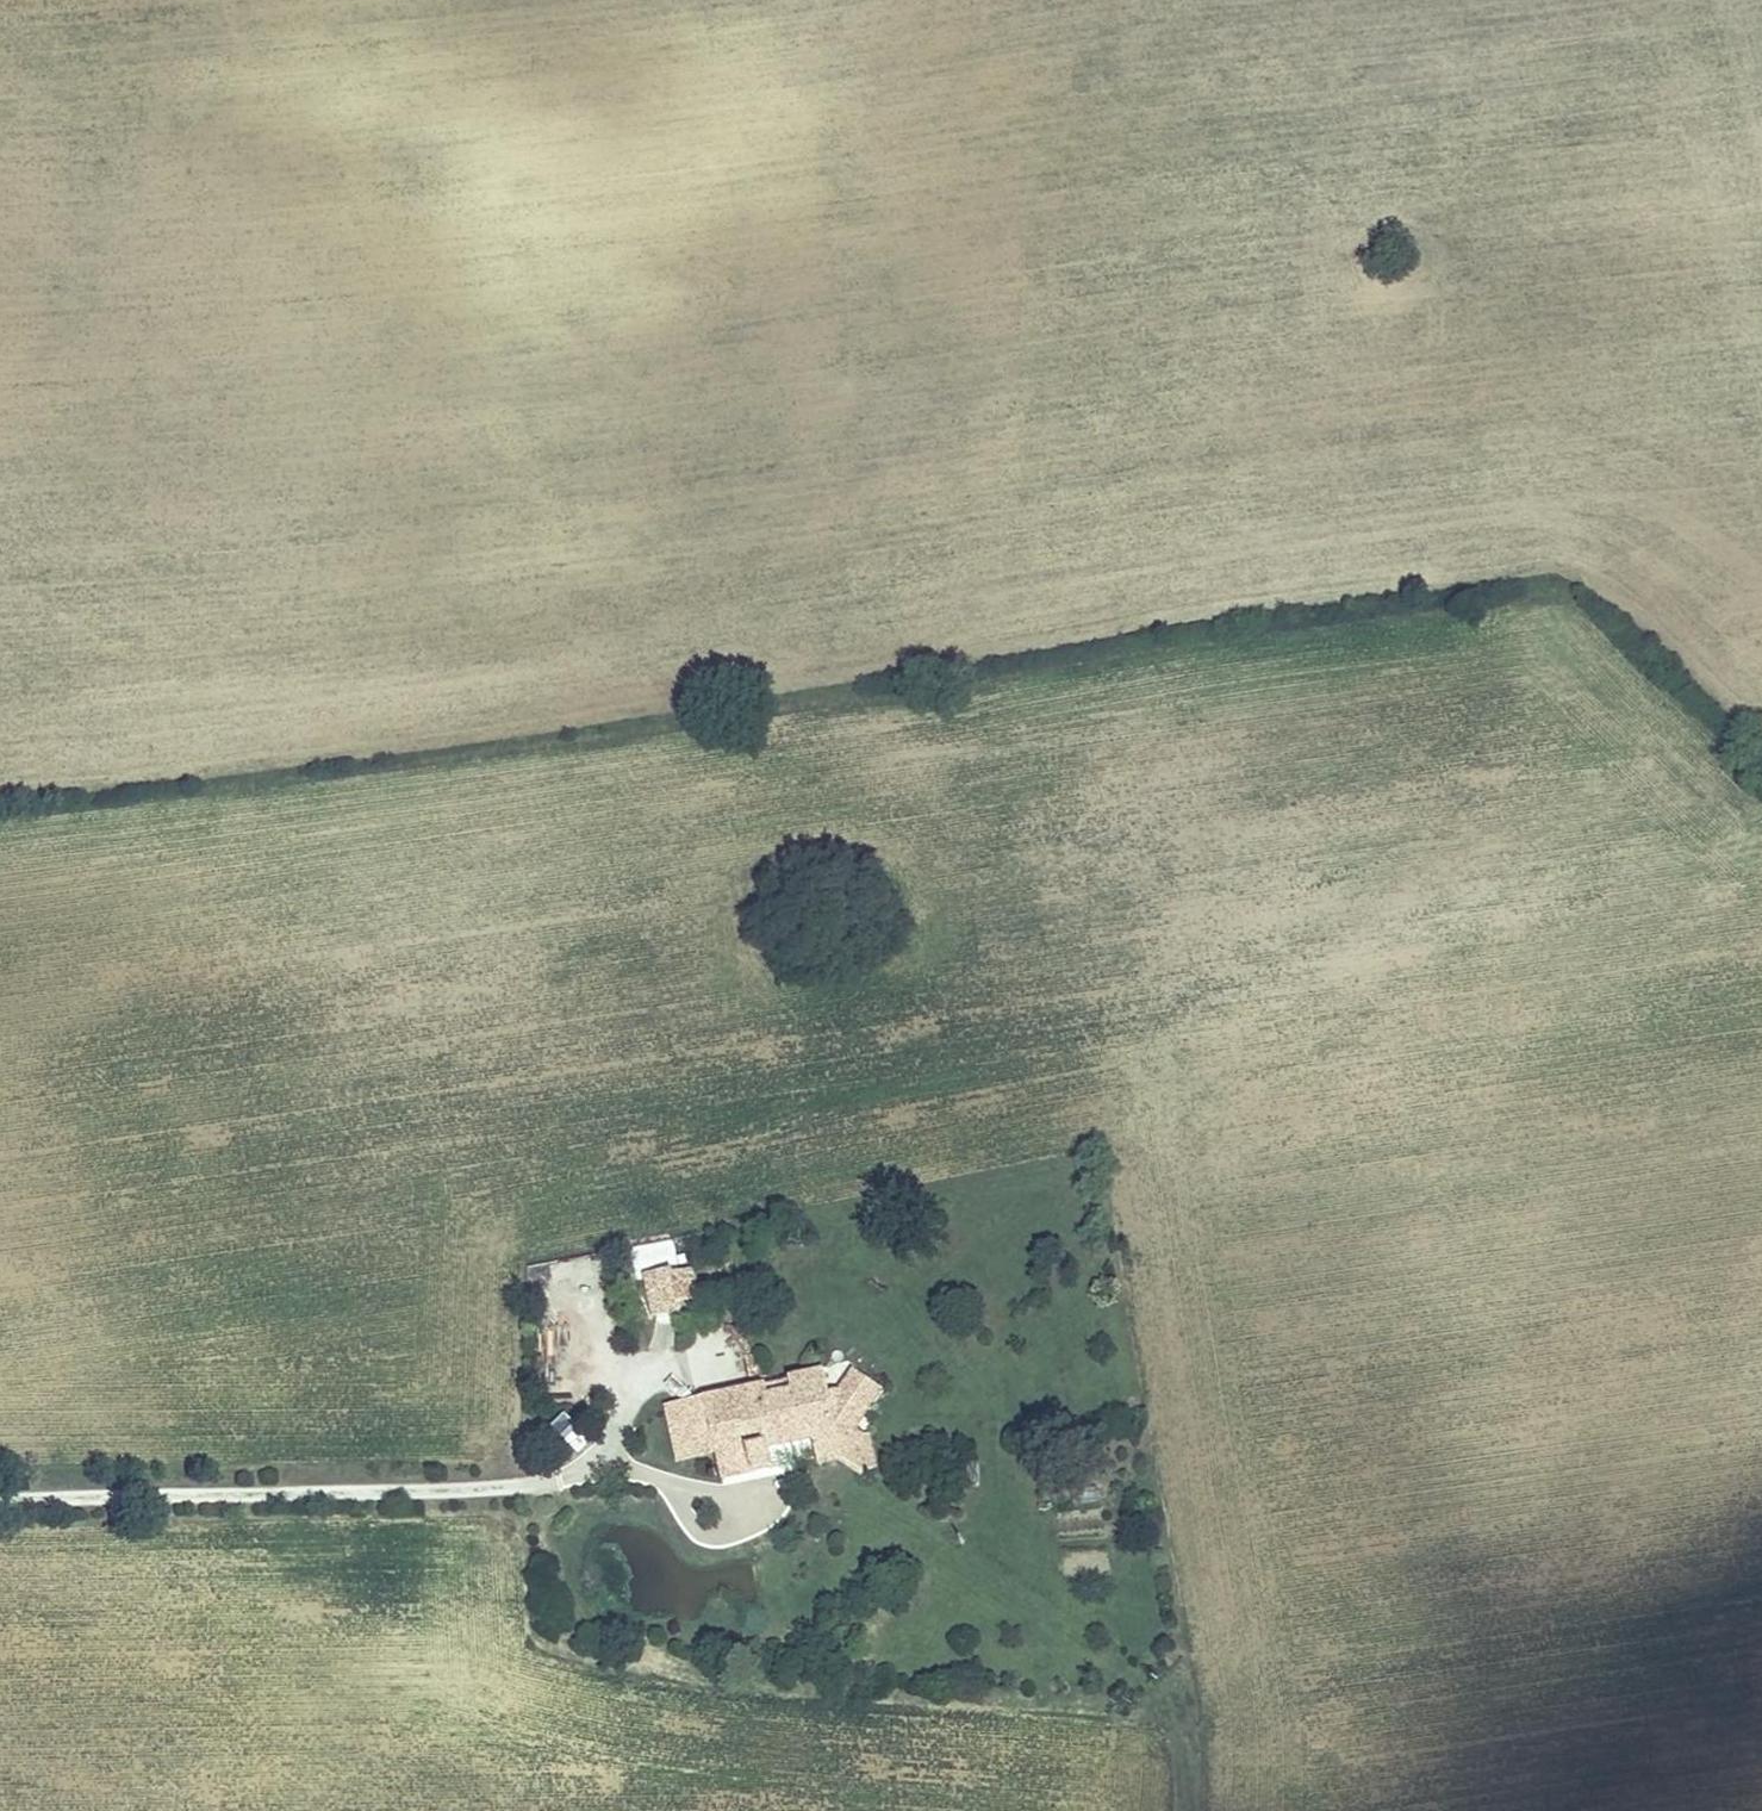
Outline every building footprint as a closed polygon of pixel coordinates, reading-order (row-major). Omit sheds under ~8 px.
[(970,1367),(699,1409),(712,1490),(774,1480),(771,1463),(836,1453),(839,1470),(983,1447),(980,1426),(970,1367)] [(836,1453),(771,1463),(774,1480),(839,1470),(836,1453)]
